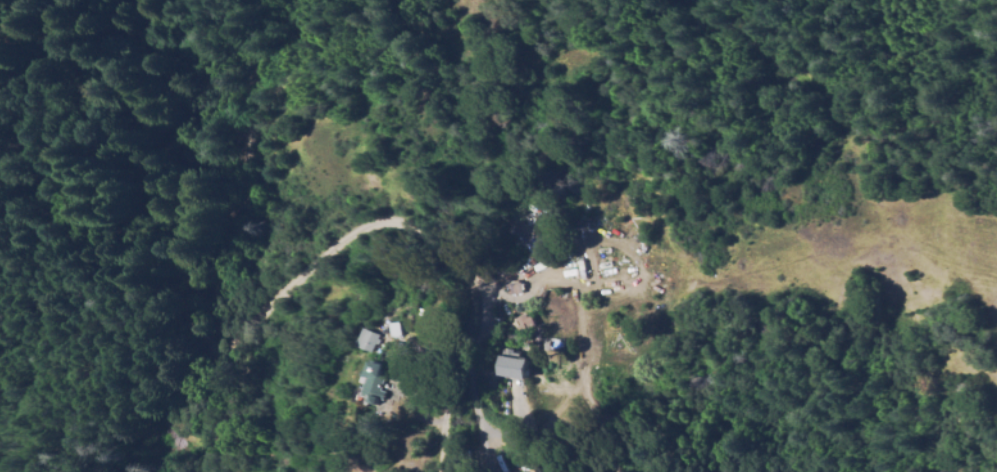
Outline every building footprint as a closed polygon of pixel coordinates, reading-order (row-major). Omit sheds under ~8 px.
[(577,221),(562,216),(564,211),(579,216),(577,221)] [(554,265),(567,261),(572,275),(559,279),(554,265)] [(504,294),(502,284),(504,284),(504,281),(513,279),(514,283),(516,282),(518,291),(504,294)] [(502,316),(501,304),(510,304),(510,316),(502,316)] [(516,340),(510,327),(512,326),(509,319),(521,313),(523,317),(527,315),(531,326),(523,329),(526,335),(516,340)] [(376,324),(388,322),(390,335),(378,337),(376,324)] [(388,324),(391,338),(401,336),(399,322),(388,324)] [(371,353),(379,335),(363,328),(355,347),(371,353)] [(359,353),(345,347),(352,329),(367,335),(365,340),(367,341),(365,347),(362,346),(359,353)] [(523,374),(501,370),(504,351),(507,351),(507,348),(515,349),(515,352),(522,353),(521,360),(528,362),(527,369),(524,369),(523,374)] [(364,406),(358,404),(359,399),(354,398),(364,362),(379,366),(370,400),(366,399),(364,406)]
